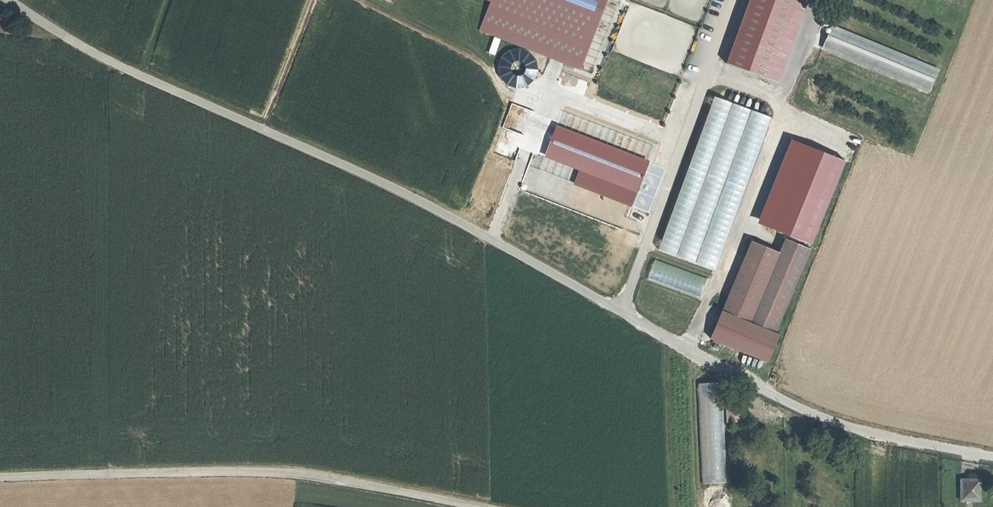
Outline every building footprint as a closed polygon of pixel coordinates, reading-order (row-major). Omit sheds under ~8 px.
[(490,1),(479,30),(577,68),(604,0),(487,0),(490,1)] [(726,63),(768,79),(797,0),(749,0),(726,63)] [(938,70),(831,26),(822,48),(929,92),(938,70)] [(707,95),(660,251),(719,269),(766,113),(707,95)] [(802,134),(783,127),(748,216),(768,223),(802,134)] [(824,143),(805,136),(771,224),(790,232),(824,143)] [(847,152),(827,144),(793,233),(813,240),(847,152)] [(810,249),(785,239),(780,253),(751,322),(775,332),(810,249)] [(723,310),(751,322),(780,253),(752,241),(723,310)] [(655,258),(649,277),(701,296),(708,277),(655,258)] [(778,334),(723,311),(711,339),(767,362),(778,334)] [(698,382),(704,482),(728,481),(722,381),(698,382)] [(980,500),(980,480),(960,480),(960,500),(980,500)]
